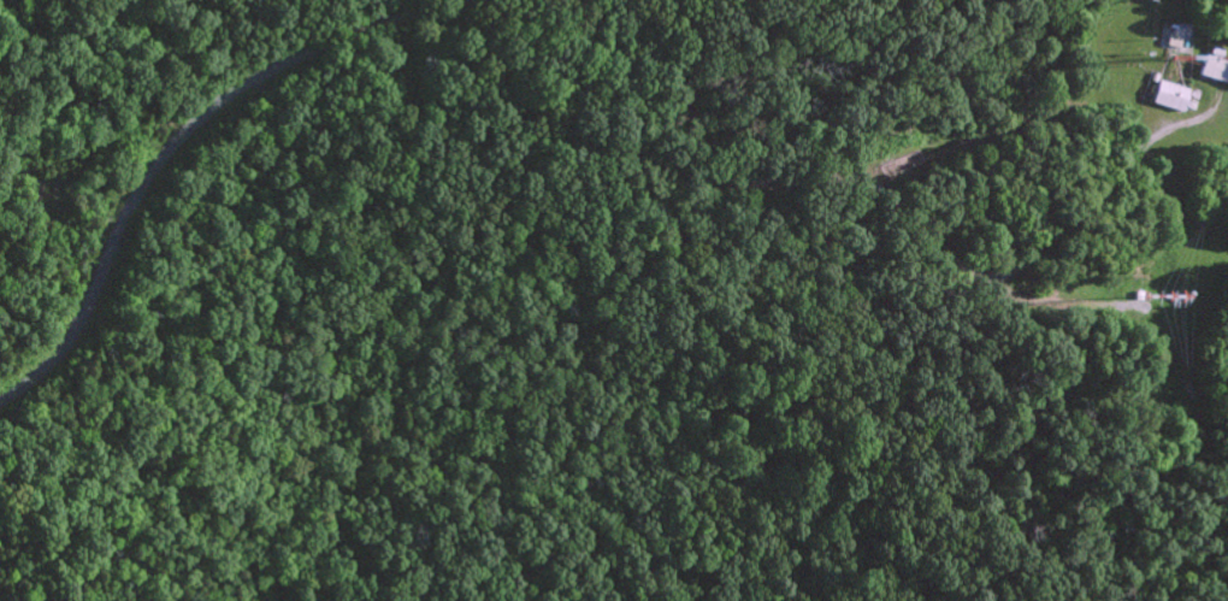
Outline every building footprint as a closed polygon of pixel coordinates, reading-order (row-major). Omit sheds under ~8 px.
[(1209,56),(1203,75),(1227,82),(1227,61),(1209,56)] [(1193,88),(1161,82),(1156,105),(1188,111),(1193,88)]
